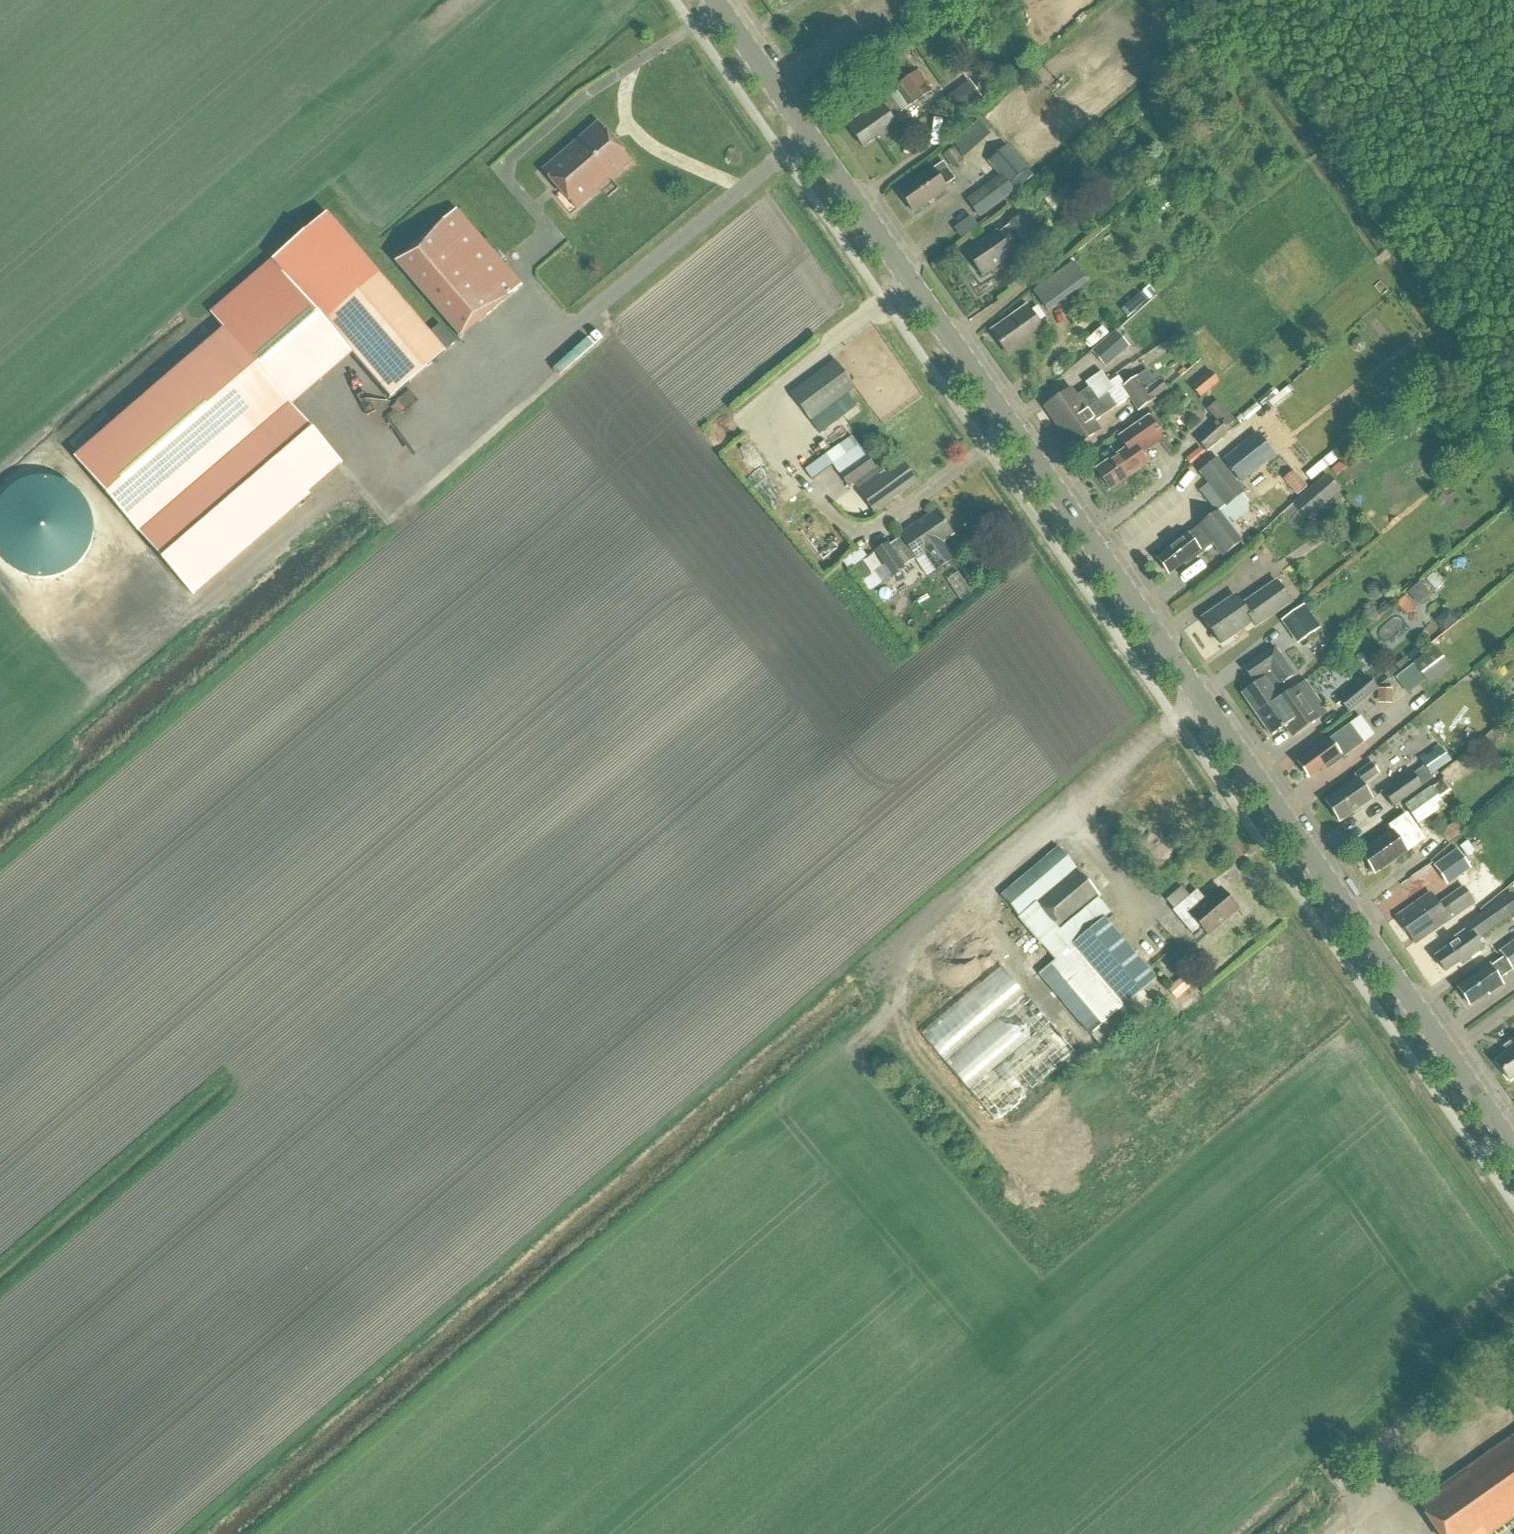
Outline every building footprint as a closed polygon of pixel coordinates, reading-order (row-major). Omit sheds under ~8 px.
[(930,91),(917,73),(886,95),(888,97),(847,126),(863,148),(877,139),(879,141),(897,128),(891,119),(930,91)] [(969,82),(936,104),(948,121),(980,98),(969,82)] [(597,124),(543,171),(555,185),(561,180),(583,205),(601,190),(599,188),(609,179),(611,181),(631,164),(614,143),(610,147),(605,142),(610,138),(597,124)] [(1027,170),(1007,145),(987,161),(998,175),(1007,186),(1008,185),(1027,170)] [(941,156),(950,169),(962,161),(952,148),(941,156)] [(946,187),(956,180),(944,163),(934,170),(933,169),(900,192),(914,213),(948,190),(946,187)] [(965,199),(978,217),(1013,192),(1008,185),(1007,186),(998,175),(965,199)] [(456,211),(395,263),(461,340),(522,287),(456,211)] [(290,405),(351,354),(322,321),(378,274),(327,214),(212,314),(225,330),(290,405)] [(966,254),(982,277),(1014,255),(1013,255),(1024,247),(1026,250),(1038,242),(1021,217),(1009,225),(1009,226),(998,233),(998,232),(966,254)] [(1052,279),(1051,277),(1033,290),(1047,308),(1085,280),(1073,263),(1052,279)] [(446,352),(379,273),(378,274),(322,321),(351,354),(390,400),(446,352)] [(1148,288),(1142,293),(1149,301),(1155,296),(1148,288)] [(1009,318),(1012,322),(994,334),(1007,354),(1026,341),(1027,342),(1045,330),(1040,322),(1044,319),(1037,308),(1032,311),(1028,305),(1009,318)] [(225,330),(75,458),(140,535),(290,405),(225,330)] [(1130,348),(1116,332),(1091,353),(1105,369),(1130,348)] [(851,385),(830,357),(785,391),(816,432),(852,404),(842,391),(851,385)] [(1148,371),(1139,377),(1148,390),(1157,384),(1148,371)] [(1191,387),(1201,399),(1220,383),(1211,371),(1191,387)] [(1044,408),(1058,429),(1107,395),(1114,391),(1110,385),(1101,373),(1086,384),(1089,389),(1077,398),(1071,389),(1044,408)] [(1123,388),(1122,389),(1129,399),(1138,412),(1155,400),(1148,390),(1139,377),(1123,388)] [(1114,391),(1107,395),(1116,408),(1129,399),(1122,389),(1123,388),(1117,380),(1110,385),(1114,391)] [(1058,429),(1073,450),(1100,431),(1095,423),(1116,408),(1107,395),(1058,429)] [(1191,444),(1202,456),(1237,423),(1216,400),(1206,410),(1216,421),(1191,444)] [(290,405),(140,535),(192,595),(342,465),(290,405)] [(1126,449),(1095,470),(1108,488),(1127,476),(1130,476),(1148,465),(1137,449),(1161,433),(1159,431),(1163,428),(1154,415),(1151,417),(1119,438),(1126,449)] [(841,463),(865,444),(855,431),(831,450),(841,463)] [(1256,435),(1223,461),(1239,482),(1272,456),(1256,435)] [(1333,453),(1321,462),(1326,469),(1329,467),(1330,468),(1339,460),(1333,453)] [(903,463),(902,464),(903,464),(887,476),(879,465),(875,468),(866,456),(839,475),(848,488),(853,484),(874,514),(917,483),(903,463)] [(1225,507),(1241,494),(1243,493),(1217,459),(1199,473),(1225,507)] [(1318,465),(1305,476),(1311,482),(1323,472),(1318,465)] [(1282,480),(1296,496),(1306,487),(1293,471),(1282,480)] [(1293,504),(1308,522),(1341,493),(1327,476),(1293,504)] [(1158,559),(1169,573),(1186,559),(1189,563),(1214,544),(1223,556),(1242,541),(1230,526),(1248,511),(1247,502),(1241,494),(1225,507),(1226,507),(1219,512),(1189,535),(1158,559)] [(890,546),(889,544),(875,553),(891,578),(905,568),(904,567),(916,559),(917,561),(928,553),(939,570),(953,560),(942,543),(953,536),(940,516),(935,519),(932,514),(900,536),(902,538),(890,546)] [(1235,596),(1202,618),(1220,645),(1252,623),(1255,627),(1290,603),(1275,581),(1241,605),(1235,596)] [(1407,594),(1417,606),(1431,595),(1420,582),(1407,594)] [(1396,605),(1408,617),(1415,609),(1404,597),(1396,605)] [(1304,606),(1280,623),(1297,646),(1321,630),(1304,606)] [(1241,693),(1256,715),(1284,695),(1278,687),(1293,676),(1273,647),(1243,668),(1251,680),(1253,679),(1256,683),(1241,693)] [(1447,666),(1434,648),(1413,664),(1414,665),(1426,681),(1447,666)] [(1366,676),(1337,701),(1348,714),(1377,690),(1366,676)] [(1286,725),(1294,736),(1319,719),(1297,686),(1284,695),(1256,715),(1270,736),(1286,725)] [(1379,691),(1379,701),(1393,701),(1393,691),(1379,691)] [(1365,743),(1351,725),(1299,762),(1310,777),(1327,765),(1329,768),(1365,743)] [(1411,770),(1381,791),(1392,807),(1421,787),(1419,783),(1450,761),(1440,745),(1420,759),(1423,765),(1413,772),(1411,770)] [(1327,802),(1339,820),(1357,807),(1360,808),(1373,798),(1363,784),(1379,772),(1371,762),(1354,774),(1357,778),(1339,791),(1341,793),(1327,802)] [(1393,829),(1374,842),(1376,844),(1362,854),(1375,871),(1394,858),(1397,858),(1408,850),(1397,835),(1413,824),(1414,826),(1439,808),(1426,790),(1401,807),(1406,814),(1390,826),(1393,829)] [(1378,799),(1354,815),(1370,838),(1394,821),(1378,799)] [(1111,911),(1098,897),(1101,894),(1059,846),(1002,896),(1057,958),(1041,972),(1093,1032),(1158,977),(1105,917),(1111,911)] [(1432,865),(1446,884),(1470,868),(1456,848),(1432,865)] [(1416,933),(1420,939),(1473,902),(1462,886),(1437,904),(1429,893),(1395,916),(1410,937),(1416,933)] [(1182,921),(1190,914),(1207,934),(1237,908),(1220,888),(1201,904),(1191,893),(1172,910),(1182,921)] [(1444,972),(1460,961),(1462,964),(1484,948),(1476,938),(1513,911),(1513,901),(1508,892),(1489,905),(1490,907),(1464,926),(1465,928),(1445,942),(1447,945),(1432,956),(1444,972)] [(1504,956),(1491,965),(1490,964),(1458,987),(1470,1004),(1488,991),(1489,994),(1504,983),(1500,978),(1513,968),(1513,941),(1500,951),(1504,956)] [(920,1033),(994,1119),(1072,1051),(998,965),(920,1033)] [(1510,1079),(1513,1076),(1513,1039),(1505,1045),(1509,1050),(1496,1059),(1510,1079)] [(1440,1533),(1491,1533),(1513,1518),(1513,1437),(1419,1504),(1440,1533)]
